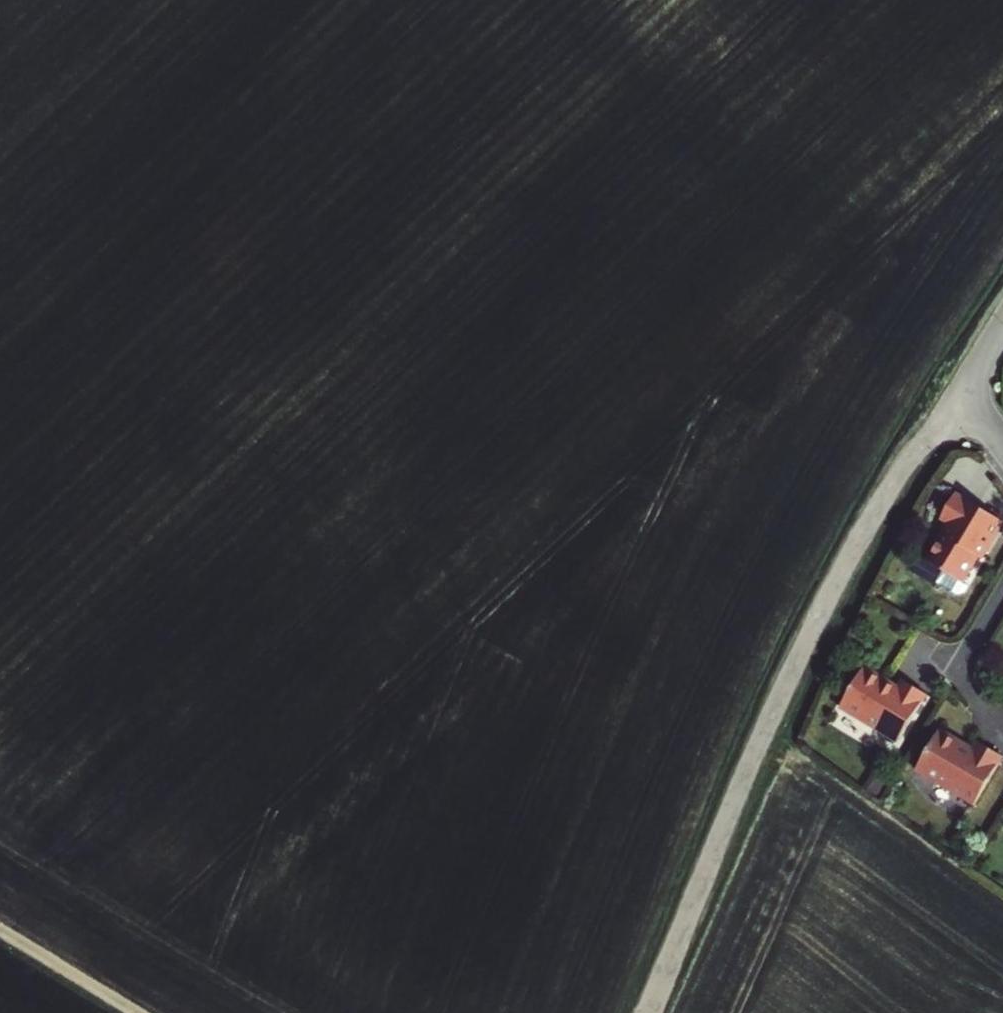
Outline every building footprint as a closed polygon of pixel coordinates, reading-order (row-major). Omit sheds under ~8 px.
[(962,581),(978,556),(981,557),(1002,521),(955,492),(939,517),(947,521),(944,525),(947,527),(944,533),(941,531),(924,557),(962,581)] [(863,667),(840,707),(897,741),(925,693),(902,679),(898,686),(893,684),(892,686),(886,683),(888,680),(863,667)] [(919,770),(975,805),(1002,762),(1002,756),(982,743),(977,751),(974,749),(971,753),(964,749),(966,745),(943,731),(919,770)]
